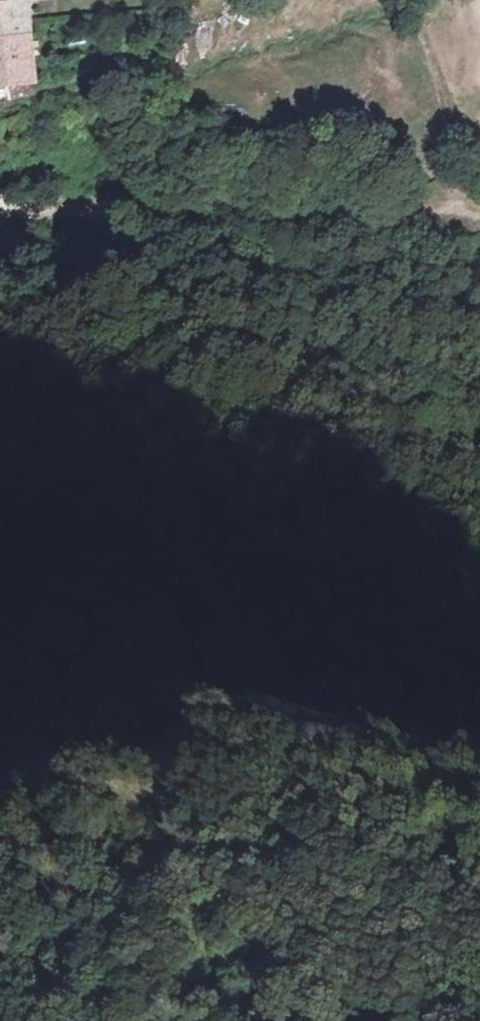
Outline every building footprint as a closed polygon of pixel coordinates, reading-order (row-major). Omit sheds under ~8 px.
[(28,35),(24,3),(0,5),(0,38),(28,35)] [(28,35),(0,38),(0,86),(33,81),(28,35)]
